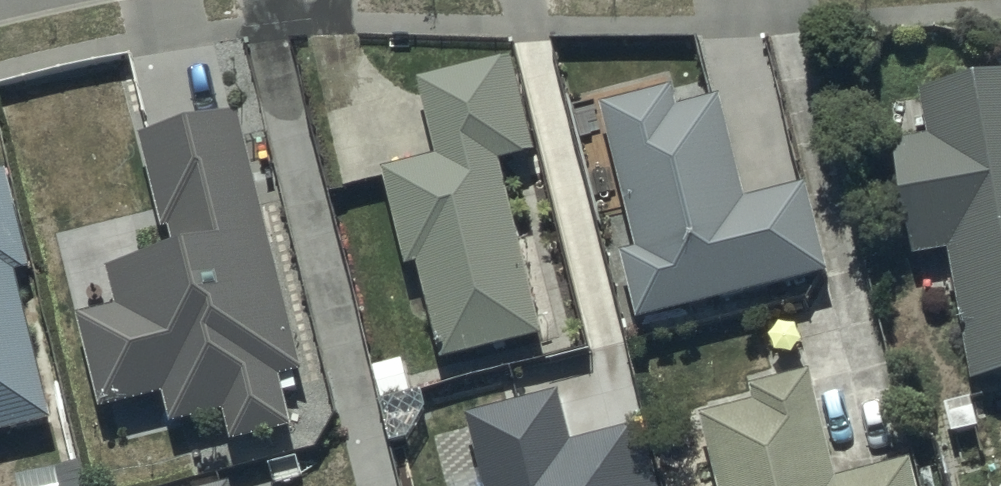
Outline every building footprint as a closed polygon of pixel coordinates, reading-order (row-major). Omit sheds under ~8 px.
[(446,150),(388,162),(410,259),(423,256),(444,352),(548,330),(510,153),(541,147),(520,52),(429,72),(446,150)] [(933,131),(903,135),(921,249),(955,243),(975,372),(1000,368),(1000,68),(925,80),(933,131)] [(676,78),(606,95),(642,242),(625,246),(641,313),(834,265),(811,172),(753,186),(728,84),(680,95),(676,78)] [(253,103),(150,127),(176,239),(113,253),(123,297),(80,307),(102,403),(171,387),(177,415),(229,404),(237,438),(301,423),(288,366),(312,360),(253,103)] [(0,167),(0,430),(53,418),(19,265),(35,262),(13,164),(0,167)] [(705,407),(726,485),(927,485),(917,449),(842,469),(812,356),(749,372),(755,394),(705,407)] [(467,404),(489,485),(665,485),(648,421),(577,439),(562,379),(467,404)]
